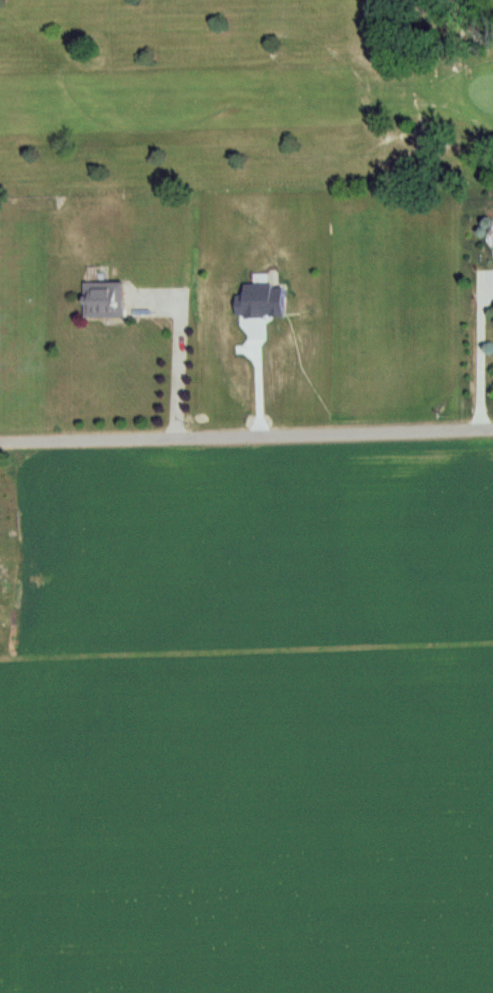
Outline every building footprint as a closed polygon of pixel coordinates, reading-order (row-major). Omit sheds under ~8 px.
[(86,319),(125,319),(125,283),(86,283),(86,319)]
